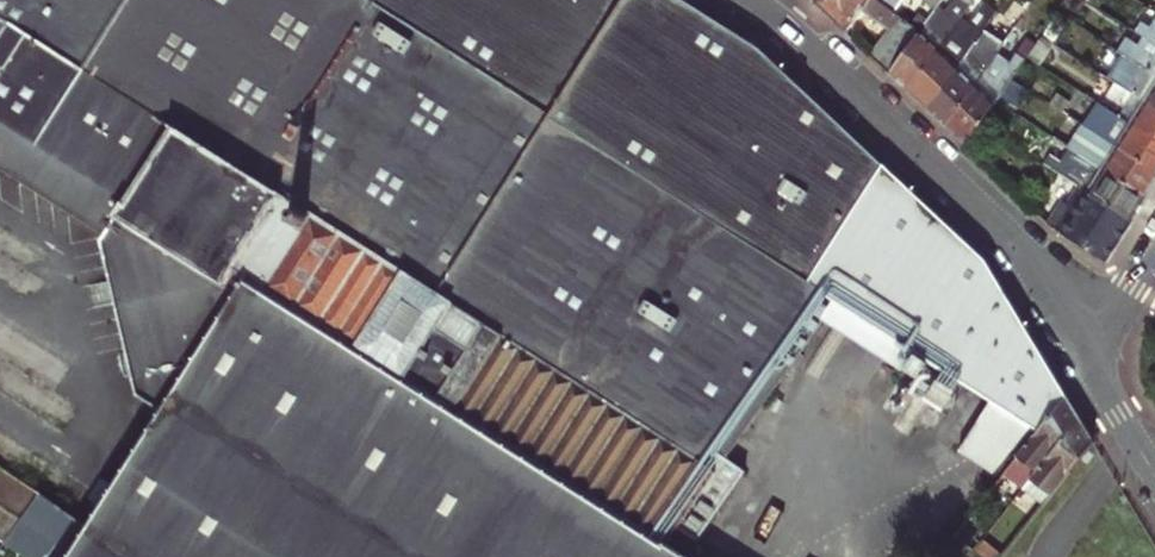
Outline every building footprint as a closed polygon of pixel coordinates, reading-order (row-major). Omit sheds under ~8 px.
[(14,180),(102,237),(98,243),(130,396),(154,411),(84,523),(69,544),(61,556),(673,556),(643,538),(654,523),(677,538),(714,484),(726,469),(709,455),(831,305),(1037,432),(1065,395),(983,261),(758,50),(678,0),(0,0),(0,202),(14,180)] [(894,12),(877,0),(815,0),(815,5),(846,33),(862,11),(889,31),(871,56),(889,74),(920,31),(911,25),(894,12)] [(894,12),(903,0),(877,0),(894,12)] [(943,0),(925,0),(923,2),(935,11),(938,7),(943,0)] [(928,20),(920,31),(889,74),(908,91),(959,22),(938,7),(935,11),(928,20)] [(920,31),(928,20),(919,14),(911,25),(920,31)] [(1135,20),(1129,29),(1145,39),(1154,45),(1154,32),(1135,20)] [(959,22),(908,91),(927,109),(978,36),(959,22)] [(946,128),(995,55),(1006,38),(986,25),(978,36),(927,109),(946,128)] [(1038,66),(1052,44),(1040,36),(1030,51),(1026,58),(1038,66)] [(1145,39),(1140,47),(1127,39),(1118,53),(1123,57),(1154,77),(1154,45),(1145,39)] [(966,147),(1026,58),(1030,51),(1020,45),(1007,64),(995,55),(946,128),(966,147)] [(1123,57),(1108,80),(1113,83),(1154,110),(1154,77),(1123,57)] [(1113,83),(1099,105),(1154,141),(1154,110),(1113,83)] [(1052,94),(1046,103),(1059,111),(1065,102),(1052,94)] [(1099,105),(1094,113),(1074,100),(1064,115),(1154,174),(1154,141),(1099,105)] [(1064,115),(1049,138),(1147,201),(1154,189),(1154,174),(1064,115)] [(1133,223),(1147,201),(1049,138),(1035,161),(1072,184),(1133,223)] [(1133,223),(1072,184),(1046,225),(1050,229),(1106,265),(1133,223)] [(1016,459),(1036,475),(1080,419),(1065,395),(1037,432),(1016,459)] [(1080,419),(1036,475),(1030,483),(1049,497),(1093,441),(1080,419)] [(1030,483),(1036,475),(1016,459),(1010,467),(1019,475),(1030,483)] [(994,506),(1019,475),(1010,467),(985,499),(994,506)] [(4,472),(0,478),(0,486),(30,505),(38,494),(4,472)] [(1023,492),(1041,507),(1049,497),(1030,483),(1023,492)] [(981,523),(994,506),(985,499),(972,516),(981,523)] [(41,513),(65,528),(73,516),(49,500),(41,513)] [(15,526),(17,523),(7,516),(0,527),(0,539),(4,542),(15,526)] [(69,544),(84,523),(73,516),(65,528),(59,537),(69,544)]
